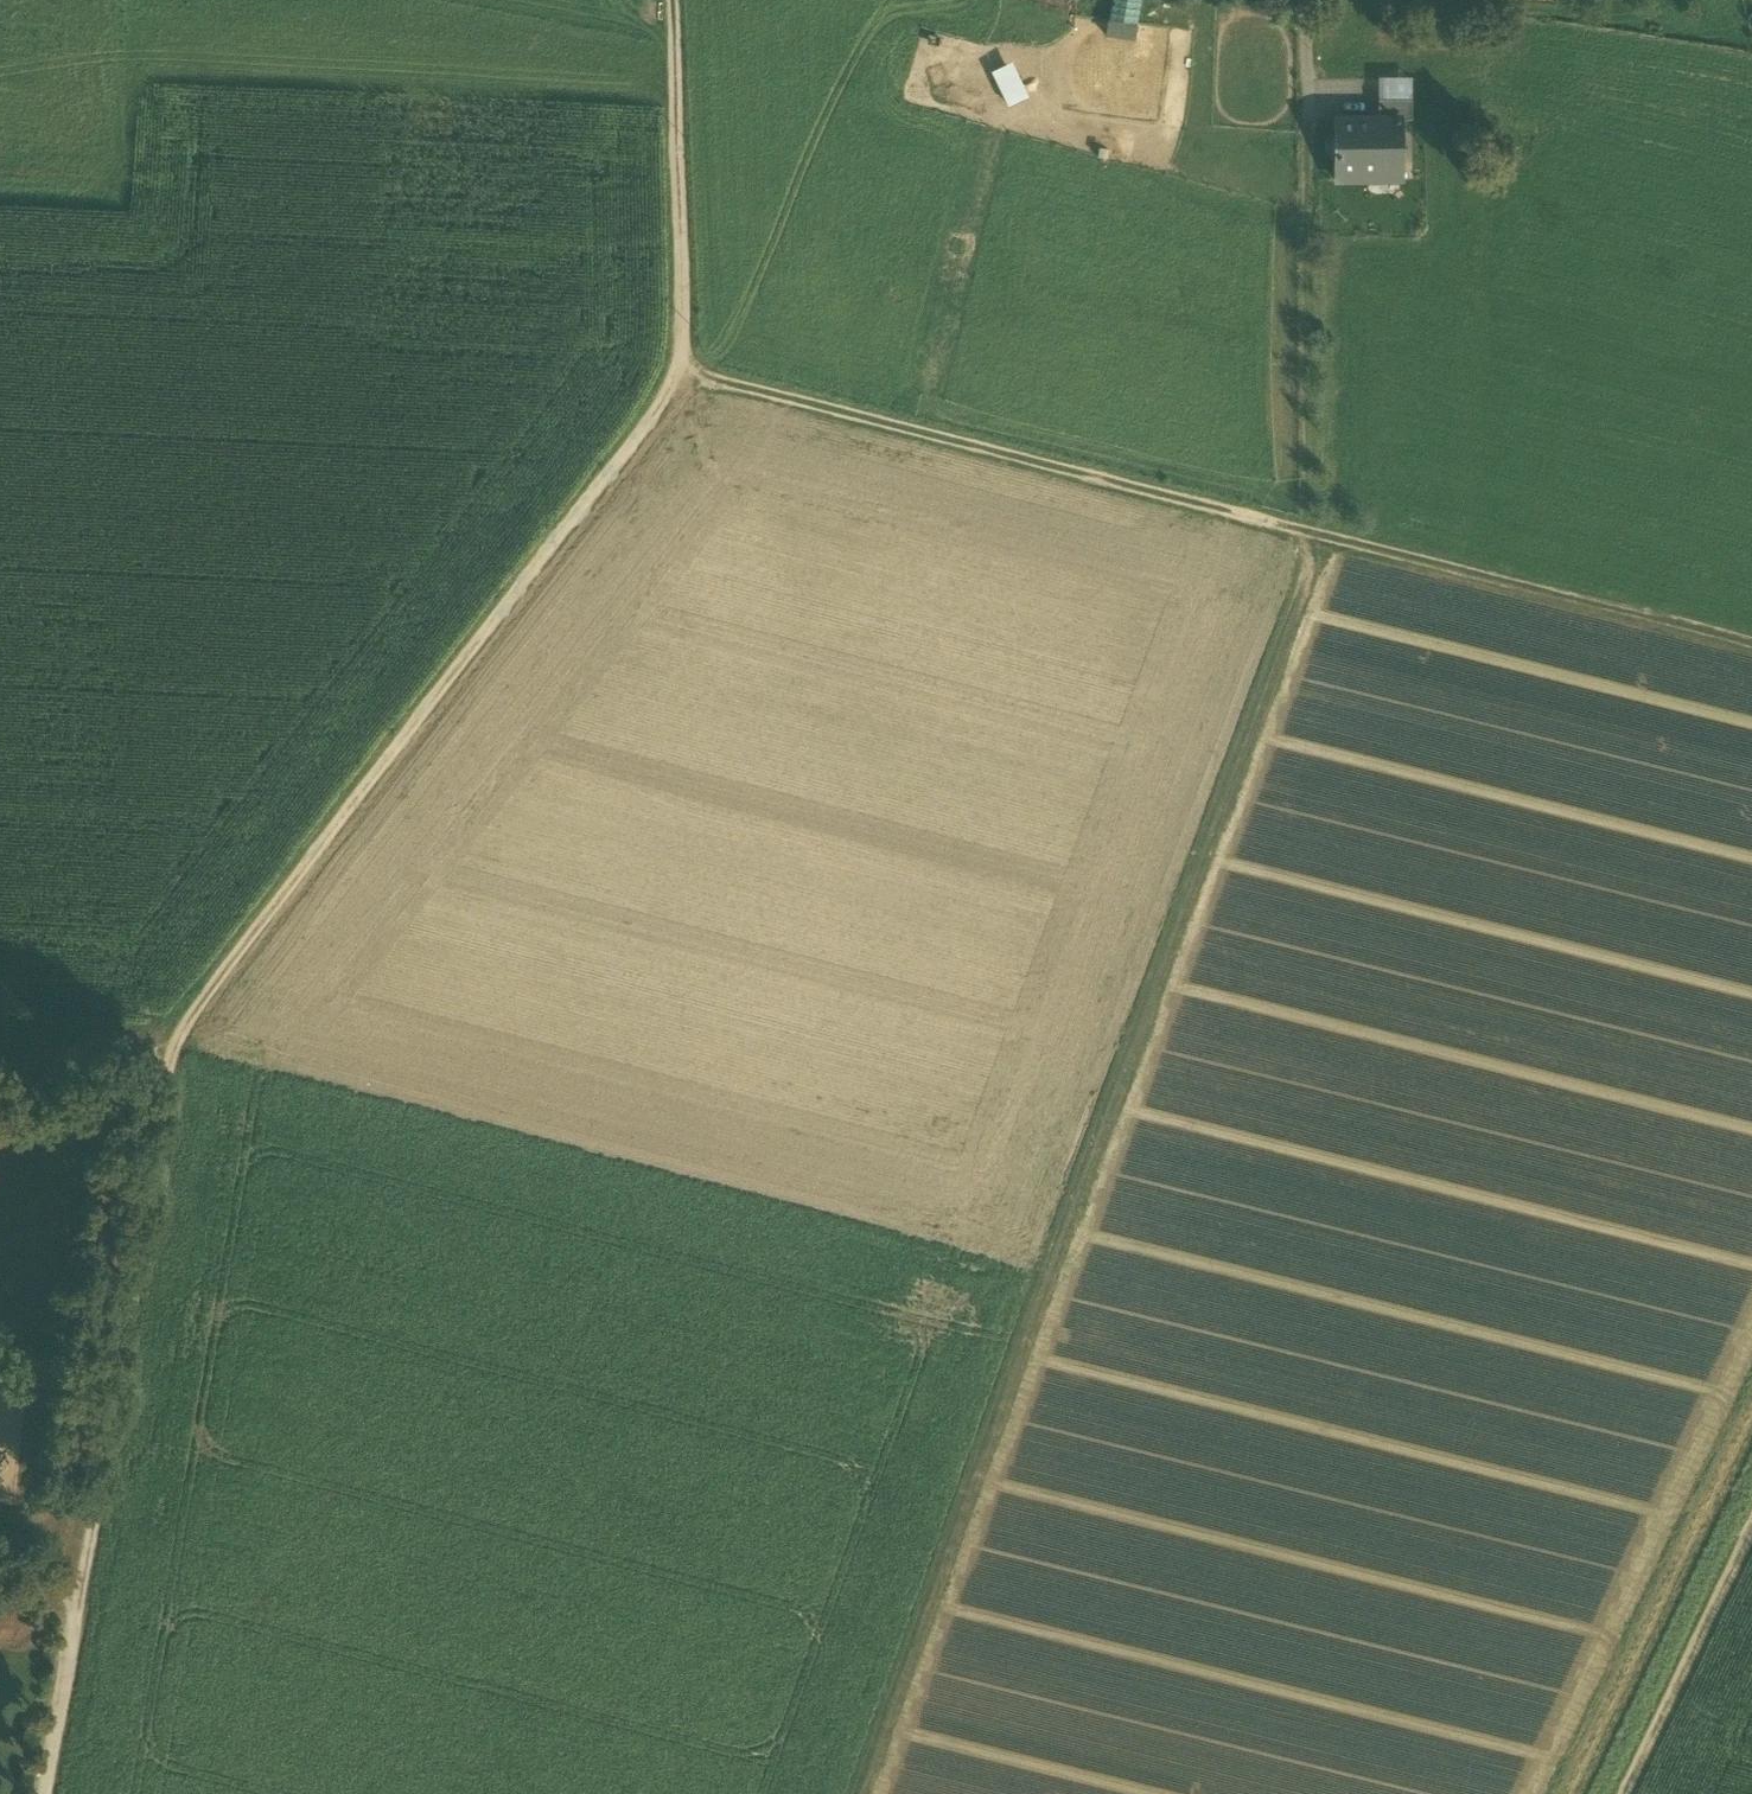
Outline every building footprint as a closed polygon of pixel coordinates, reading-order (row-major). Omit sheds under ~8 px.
[(1138,37),(1142,0),(1114,0),(1111,35),(1138,37)] [(1412,99),(1378,99),(1378,118),(1400,118),(1400,120),(1412,120),(1412,99)] [(1378,118),(1336,119),(1336,137),(1331,137),(1327,142),(1327,151),(1331,156),(1336,156),(1336,180),(1368,180),(1368,171),(1399,171),(1399,180),(1400,180),(1400,120),(1400,118),(1378,118)]
